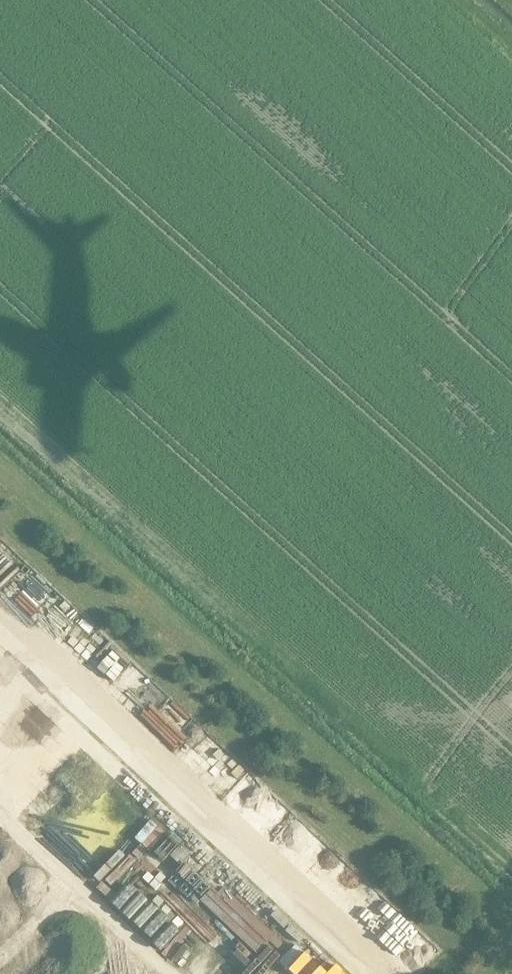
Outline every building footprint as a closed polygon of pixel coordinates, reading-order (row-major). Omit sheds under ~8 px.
[(309,955),(292,973),(293,973),(329,973),(309,955)]
